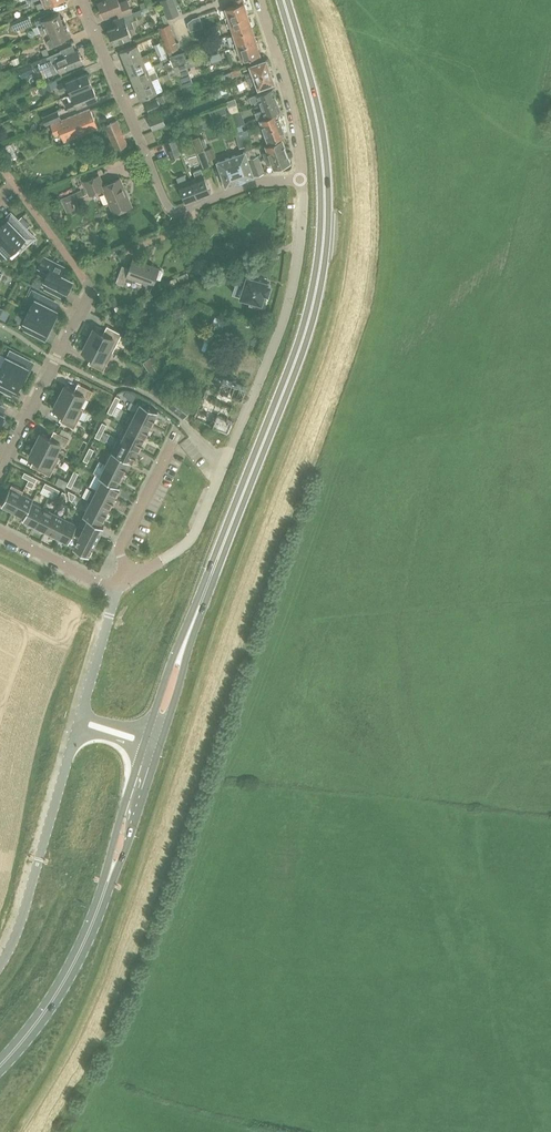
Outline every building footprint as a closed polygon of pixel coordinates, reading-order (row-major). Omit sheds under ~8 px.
[(36,3),(38,8),(58,0),(44,0),(36,3)] [(114,19),(133,11),(129,0),(126,0),(120,2),(119,0),(103,0),(99,2),(104,15),(117,10),(119,16),(114,19)] [(176,5),(174,0),(161,0),(168,17),(179,13),(176,5)] [(227,21),(248,15),(244,0),(236,0),(237,3),(226,7),(229,16),(226,17),(227,21)] [(76,2),(62,7),(64,14),(78,8),(76,2)] [(109,28),(109,30),(107,31),(110,38),(112,37),(114,43),(132,37),(129,29),(135,26),(133,21),(138,19),(137,15),(143,13),(141,8),(133,11),(114,19),(116,25),(109,28)] [(45,24),(47,31),(50,30),(67,23),(64,16),(62,17),(60,12),(49,16),(48,13),(35,18),(38,25),(45,24)] [(30,15),(13,21),(16,29),(33,23),(30,15)] [(248,15),(227,21),(229,26),(232,25),(234,33),(252,28),(248,15)] [(72,35),(67,23),(50,30),(50,31),(53,36),(48,40),(50,47),(62,42),(60,39),(72,35)] [(168,52),(179,48),(170,23),(159,27),(168,52)] [(252,28),(234,33),(237,41),(233,42),(235,47),(256,40),(252,28)] [(256,40),(235,47),(237,52),(240,51),(243,59),(261,54),(256,40)] [(87,41),(76,44),(77,49),(88,47),(87,41)] [(155,44),(157,50),(164,47),(161,41),(155,44)] [(56,51),(67,47),(65,42),(55,46),(56,51)] [(121,51),(126,63),(148,53),(143,55),(138,43),(121,51)] [(164,47),(157,50),(161,60),(168,58),(166,52),(164,47)] [(61,50),(47,56),(47,55),(32,62),(36,71),(49,65),(53,74),(60,71),(61,72),(83,63),(79,50),(64,56),(61,50)] [(174,66),(188,62),(184,51),(170,56),(174,66)] [(148,53),(126,63),(130,74),(148,67),(145,61),(151,59),(148,53)] [(246,72),(248,79),(272,70),(269,64),(270,63),(269,60),(268,60),(267,58),(250,64),(252,70),(246,72)] [(165,65),(168,72),(175,70),(172,62),(165,65)] [(130,74),(135,86),(153,79),(159,77),(157,71),(150,73),(148,67),(130,74)] [(240,73),(239,69),(221,75),(223,81),(234,78),(233,76),(240,73)] [(175,70),(168,72),(169,73),(164,75),(166,80),(171,77),(171,78),(178,75),(175,70)] [(272,70),(248,79),(250,84),(257,82),(259,87),(276,81),(275,80),(276,79),(275,76),(274,76),(272,70)] [(189,71),(178,75),(183,87),(194,83),(189,71)] [(70,86),(73,93),(93,85),(87,72),(59,84),(62,90),(70,86)] [(153,79),(135,86),(140,98),(157,91),(153,79)] [(38,88),(40,94),(52,89),(51,88),(49,83),(38,88)] [(93,85),(73,93),(75,99),(67,103),(70,109),(98,97),(93,85)] [(190,96),(199,95),(198,87),(189,87),(190,96)] [(260,99),(262,104),(277,98),(273,87),(250,96),(252,102),(260,99)] [(145,102),(151,114),(162,110),(160,105),(166,103),(163,97),(157,99),(157,97),(145,102)] [(226,100),(229,108),(237,105),(235,97),(226,100)] [(277,98),(262,104),(263,109),(256,112),(258,118),(281,109),(277,98)] [(51,123),(56,134),(61,132),(64,140),(98,127),(91,108),(51,123)] [(46,124),(62,118),(58,109),(43,115),(46,124)] [(161,112),(149,116),(154,129),(166,124),(161,112)] [(235,127),(245,123),(241,112),(231,115),(235,127)] [(260,118),(264,130),(282,123),(278,112),(260,118)] [(116,149),(128,144),(118,120),(105,125),(116,149)] [(182,127),(187,137),(195,133),(190,123),(182,127)] [(282,123),(264,130),(268,141),(286,134),(282,123)] [(236,132),(237,138),(250,135),(248,129),(236,132)] [(250,135),(237,138),(240,148),(247,146),(246,143),(252,142),(250,135)] [(181,153),(175,138),(166,142),(171,157),(181,153)] [(263,152),(266,158),(287,150),(282,138),(265,144),(268,150),(263,152)] [(1,147),(4,152),(8,158),(8,157),(16,153),(13,148),(16,147),(13,142),(10,143),(10,142),(1,147)] [(205,149),(209,159),(216,156),(212,147),(205,149)] [(254,147),(246,150),(247,151),(251,163),(260,160),(258,154),(257,155),(254,147)] [(198,152),(203,167),(211,164),(209,159),(205,149),(198,152)] [(287,150),(266,158),(268,164),(272,163),(274,168),(291,162),(287,150)] [(247,151),(232,156),(240,181),(254,176),(255,175),(251,163),(247,151)] [(240,181),(232,156),(218,161),(226,186),(240,181)] [(251,163),(255,175),(264,172),(260,160),(251,163)] [(197,178),(192,180),(199,197),(212,192),(205,175),(204,175),(202,168),(194,171),(197,178)] [(115,212),(132,205),(120,177),(103,184),(99,174),(85,180),(90,194),(104,188),(115,212)] [(177,178),(180,184),(179,184),(186,201),(199,197),(192,180),(188,181),(185,175),(177,178)] [(85,197),(82,189),(62,198),(68,212),(76,208),(73,203),(85,197)] [(21,251),(31,242),(28,239),(33,234),(18,219),(14,224),(8,219),(0,227),(0,229),(21,251)] [(16,246),(21,251),(0,229),(0,256),(5,252),(8,255),(16,246)] [(44,256),(43,258),(39,265),(49,270),(44,280),(48,282),(45,288),(57,294),(60,288),(67,291),(73,279),(61,273),(65,266),(44,256)] [(124,284),(127,276),(153,285),(160,267),(133,258),(130,267),(123,264),(116,281),(124,284)] [(204,270),(204,267),(204,265),(202,263),(200,261),(197,261),(194,262),(193,263),(192,266),(191,268),(192,270),(194,272),(196,274),(198,274),(201,273),(203,272),(204,270)] [(180,284),(191,279),(188,272),(177,276),(180,284)] [(268,281),(247,274),(241,295),(251,298),(250,303),(259,306),(260,301),(261,301),(265,291),(268,292),(271,284),(268,283),(268,281)] [(179,284),(177,277),(166,282),(169,288),(179,284)] [(42,282),(35,278),(31,283),(39,288),(42,282)] [(54,300),(42,293),(38,300),(35,298),(29,309),(54,322),(58,315),(55,314),(57,309),(51,306),(54,300)] [(3,309),(0,315),(0,317),(6,320),(10,312),(3,309)] [(51,329),(54,322),(29,309),(23,321),(27,323),(24,329),(36,335),(39,329),(46,332),(48,328),(51,329)] [(95,327),(89,339),(113,351),(122,333),(107,325),(107,326),(110,327),(106,333),(95,327)] [(113,351),(89,339),(83,351),(95,357),(91,363),(89,362),(88,362),(104,370),(113,351)] [(0,367),(25,380),(29,373),(26,371),(28,367),(22,363),(25,357),(10,349),(7,356),(6,355),(0,367)] [(155,380),(161,376),(153,364),(156,362),(156,361),(156,359),(156,358),(155,357),(154,356),(152,356),(144,362),(155,380)] [(25,380),(0,367),(0,389),(7,393),(10,386),(17,390),(22,379),(25,380)] [(210,385),(219,389),(220,388),(237,395),(242,397),(246,386),(224,377),(224,378),(215,374),(211,376),(209,382),(210,385)] [(65,385),(59,397),(84,409),(84,408),(79,406),(85,396),(89,398),(93,390),(78,383),(80,384),(77,391),(65,385)] [(195,418),(214,426),(228,431),(232,421),(227,419),(237,395),(220,388),(219,389),(218,393),(207,388),(195,418)] [(116,395),(112,403),(116,406),(120,398),(116,395)] [(84,409),(59,397),(54,408),(65,414),(62,421),(60,419),(59,420),(74,428),(84,409)] [(137,400),(131,413),(151,423),(152,422),(155,417),(154,417),(158,410),(137,400)] [(116,406),(112,403),(108,411),(112,414),(116,406)] [(131,413),(125,426),(145,436),(145,435),(146,435),(149,430),(148,429),(151,423),(131,413)] [(125,426),(118,438),(139,448),(139,447),(140,447),(142,442),(145,436),(125,426)] [(104,430),(99,428),(95,436),(100,439),(104,430)] [(41,432),(35,444),(60,456),(55,453),(61,443),(65,445),(69,438),(54,430),(54,431),(56,432),(53,438),(41,432)] [(118,438),(112,450),(132,461),(133,460),(136,455),(135,454),(139,448),(118,438)] [(60,456),(35,444),(30,456),(41,462),(38,468),(36,467),(35,467),(50,475),(60,456)] [(112,450),(106,463),(124,472),(126,466),(129,459),(132,461),(112,450)] [(106,463),(99,476),(120,485),(117,484),(120,477),(121,478),(124,472),(106,463)] [(102,477),(96,489),(113,498),(116,492),(117,492),(120,487),(119,487),(120,485),(99,476),(102,477)] [(75,479),(71,477),(67,485),(71,487),(75,479)] [(43,487),(51,491),(53,486),(45,482),(43,487)] [(12,511),(13,511),(23,490),(12,484),(1,505),(7,508),(8,507),(13,509),(12,511)] [(87,501),(90,502),(107,510),(110,504),(111,505),(113,499),(113,498),(96,489),(93,488),(87,500),(87,501)] [(23,490),(13,511),(18,514),(19,512),(24,515),(22,520),(33,499),(22,493),(24,490),(23,490)] [(33,499),(22,520),(28,523),(29,521),(34,524),(33,525),(34,526),(43,507),(32,502),(33,499)] [(90,502),(83,514),(101,523),(104,517),(107,512),(106,511),(107,510),(90,502)] [(43,507),(34,526),(39,528),(40,527),(45,529),(45,531),(54,513),(43,507)] [(54,513),(45,531),(51,534),(51,532),(57,535),(56,537),(65,519),(54,513)] [(101,523),(83,514),(78,525),(77,524),(69,541),(74,544),(73,546),(89,554),(104,525),(104,524),(101,523)] [(65,519),(56,537),(62,540),(63,538),(69,541),(77,524),(65,519)]
